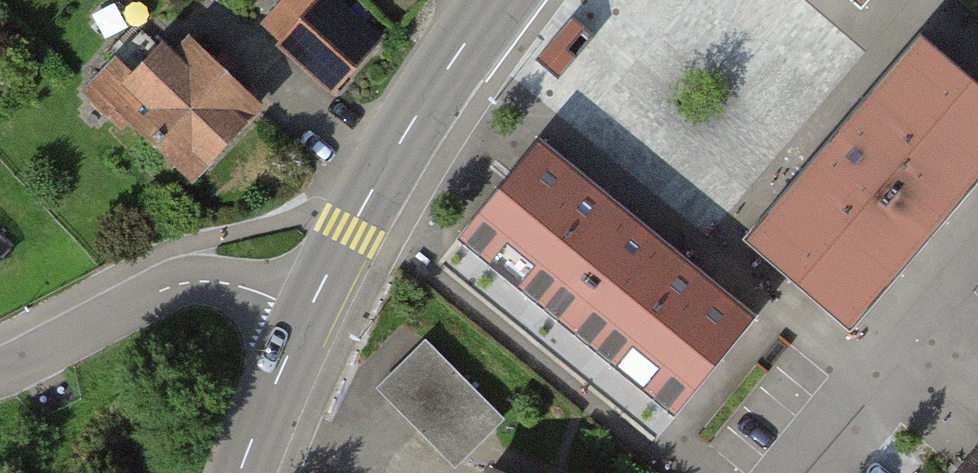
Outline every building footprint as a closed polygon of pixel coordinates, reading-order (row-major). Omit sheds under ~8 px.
[(323,0),(321,0),(282,44),(332,88),(372,43),(323,0)] [(257,108),(190,43),(174,60),(141,29),(85,87),(122,122),(130,114),(192,175),(257,108)] [(918,34),(744,237),(851,329),(977,180),(977,85),(918,34)] [(757,314),(539,139),(457,241),(675,416),(757,314)] [(484,402),(424,342),(379,387),(439,447),(484,402)] [(954,472),(977,472),(977,443),(954,472)]
